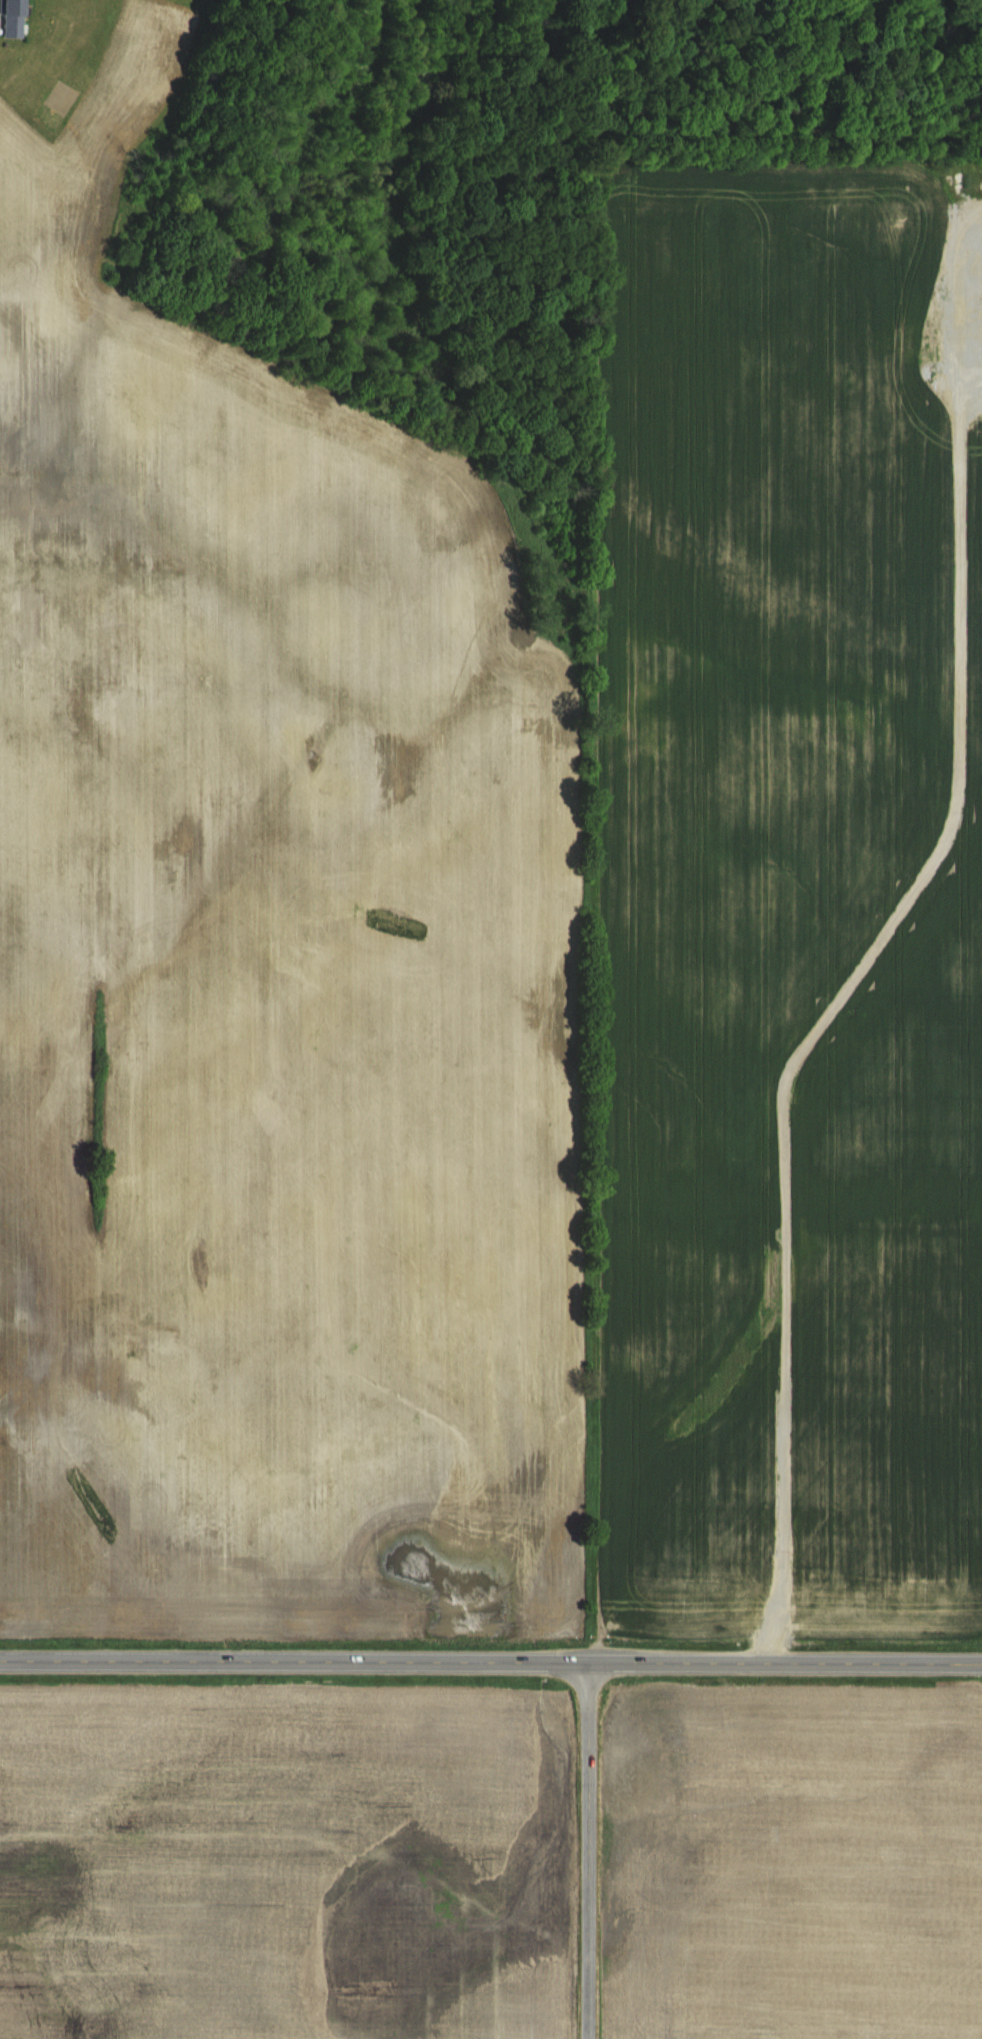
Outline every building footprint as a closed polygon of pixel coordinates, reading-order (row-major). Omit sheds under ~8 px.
[(18,37),(18,0),(0,0),(0,37),(18,37)]
